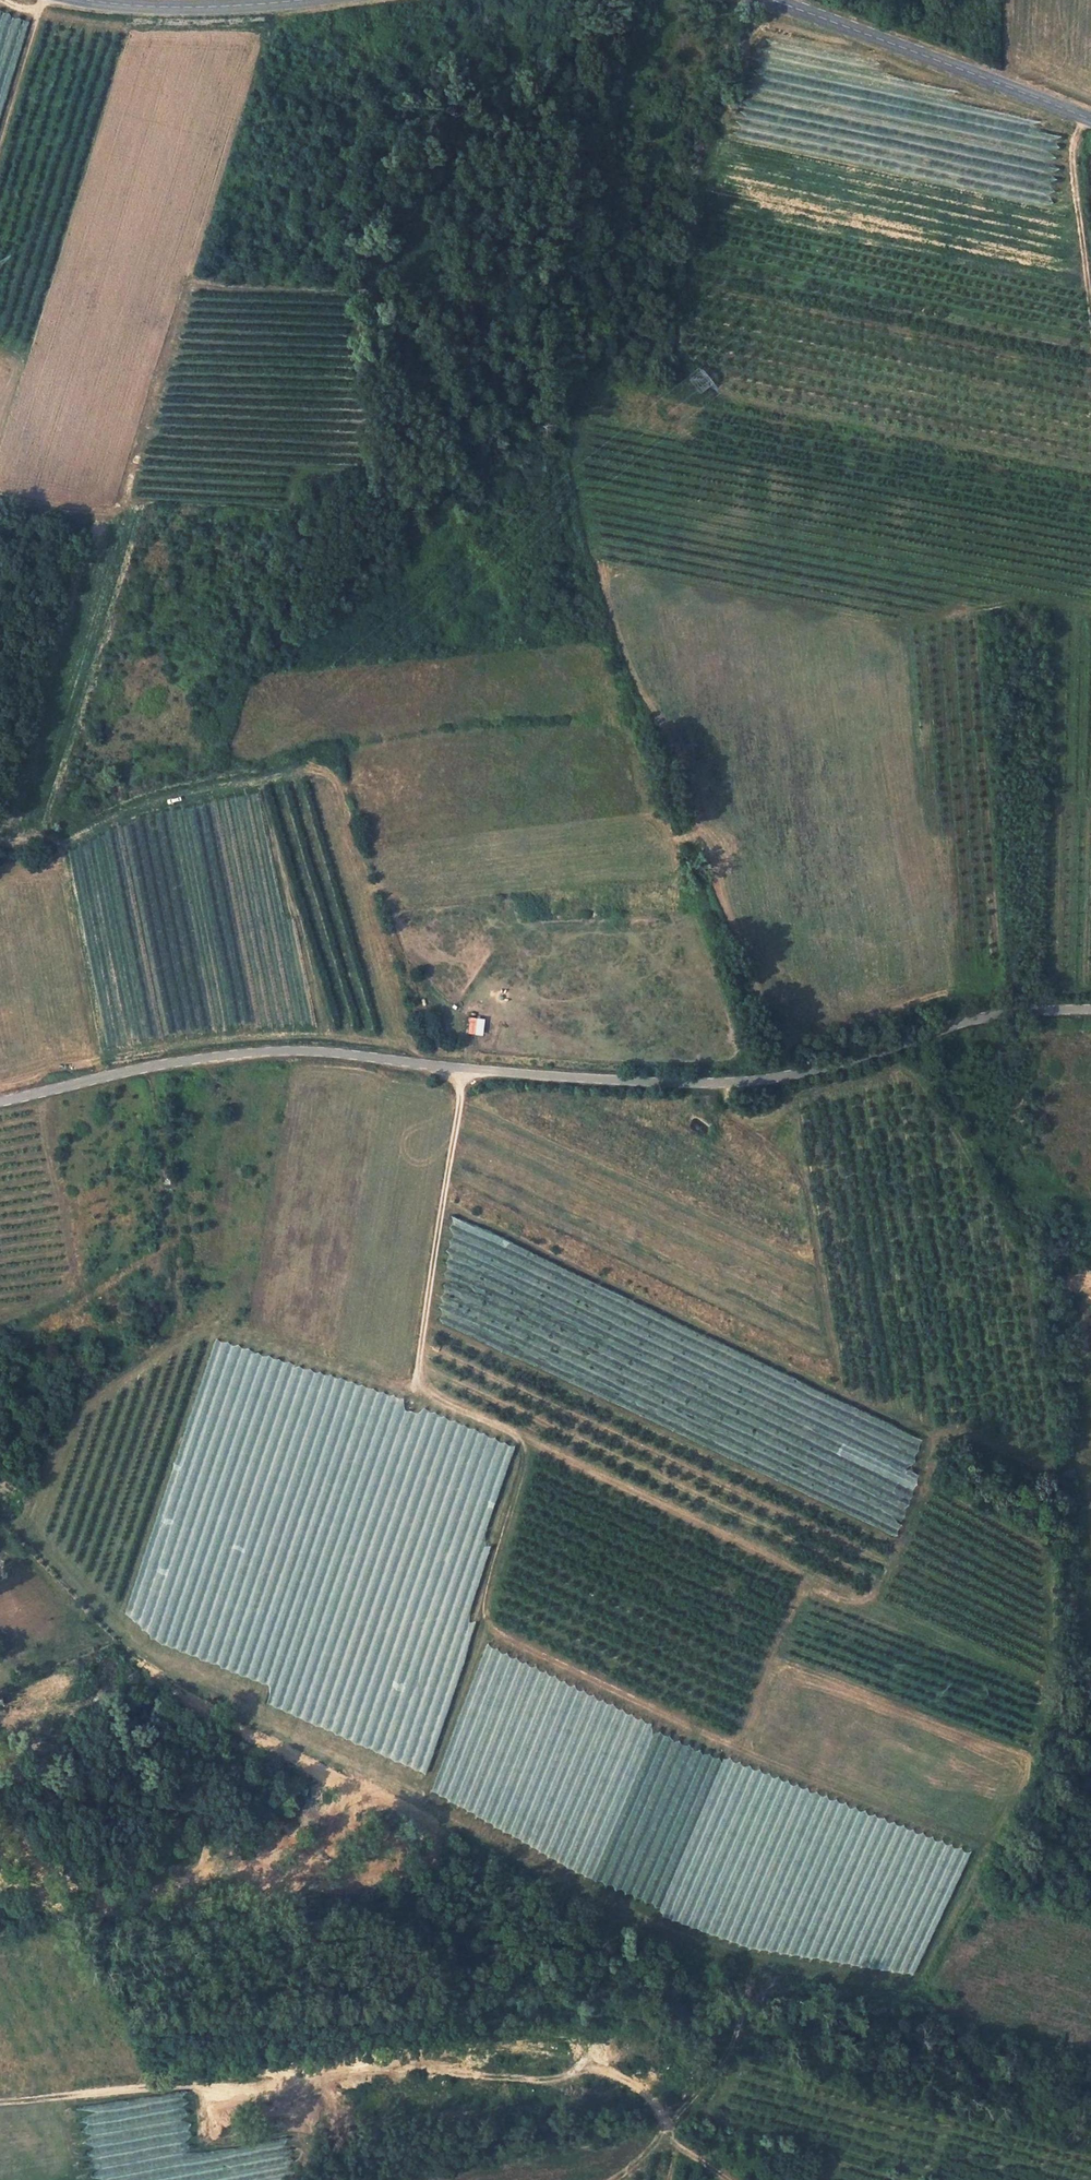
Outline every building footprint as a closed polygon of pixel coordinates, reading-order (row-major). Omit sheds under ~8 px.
[(469,1018),(468,1034),(484,1035),(484,1018),(469,1018)] [(308,1720),(311,1715),(301,1709),(298,1714),(308,1720)]
